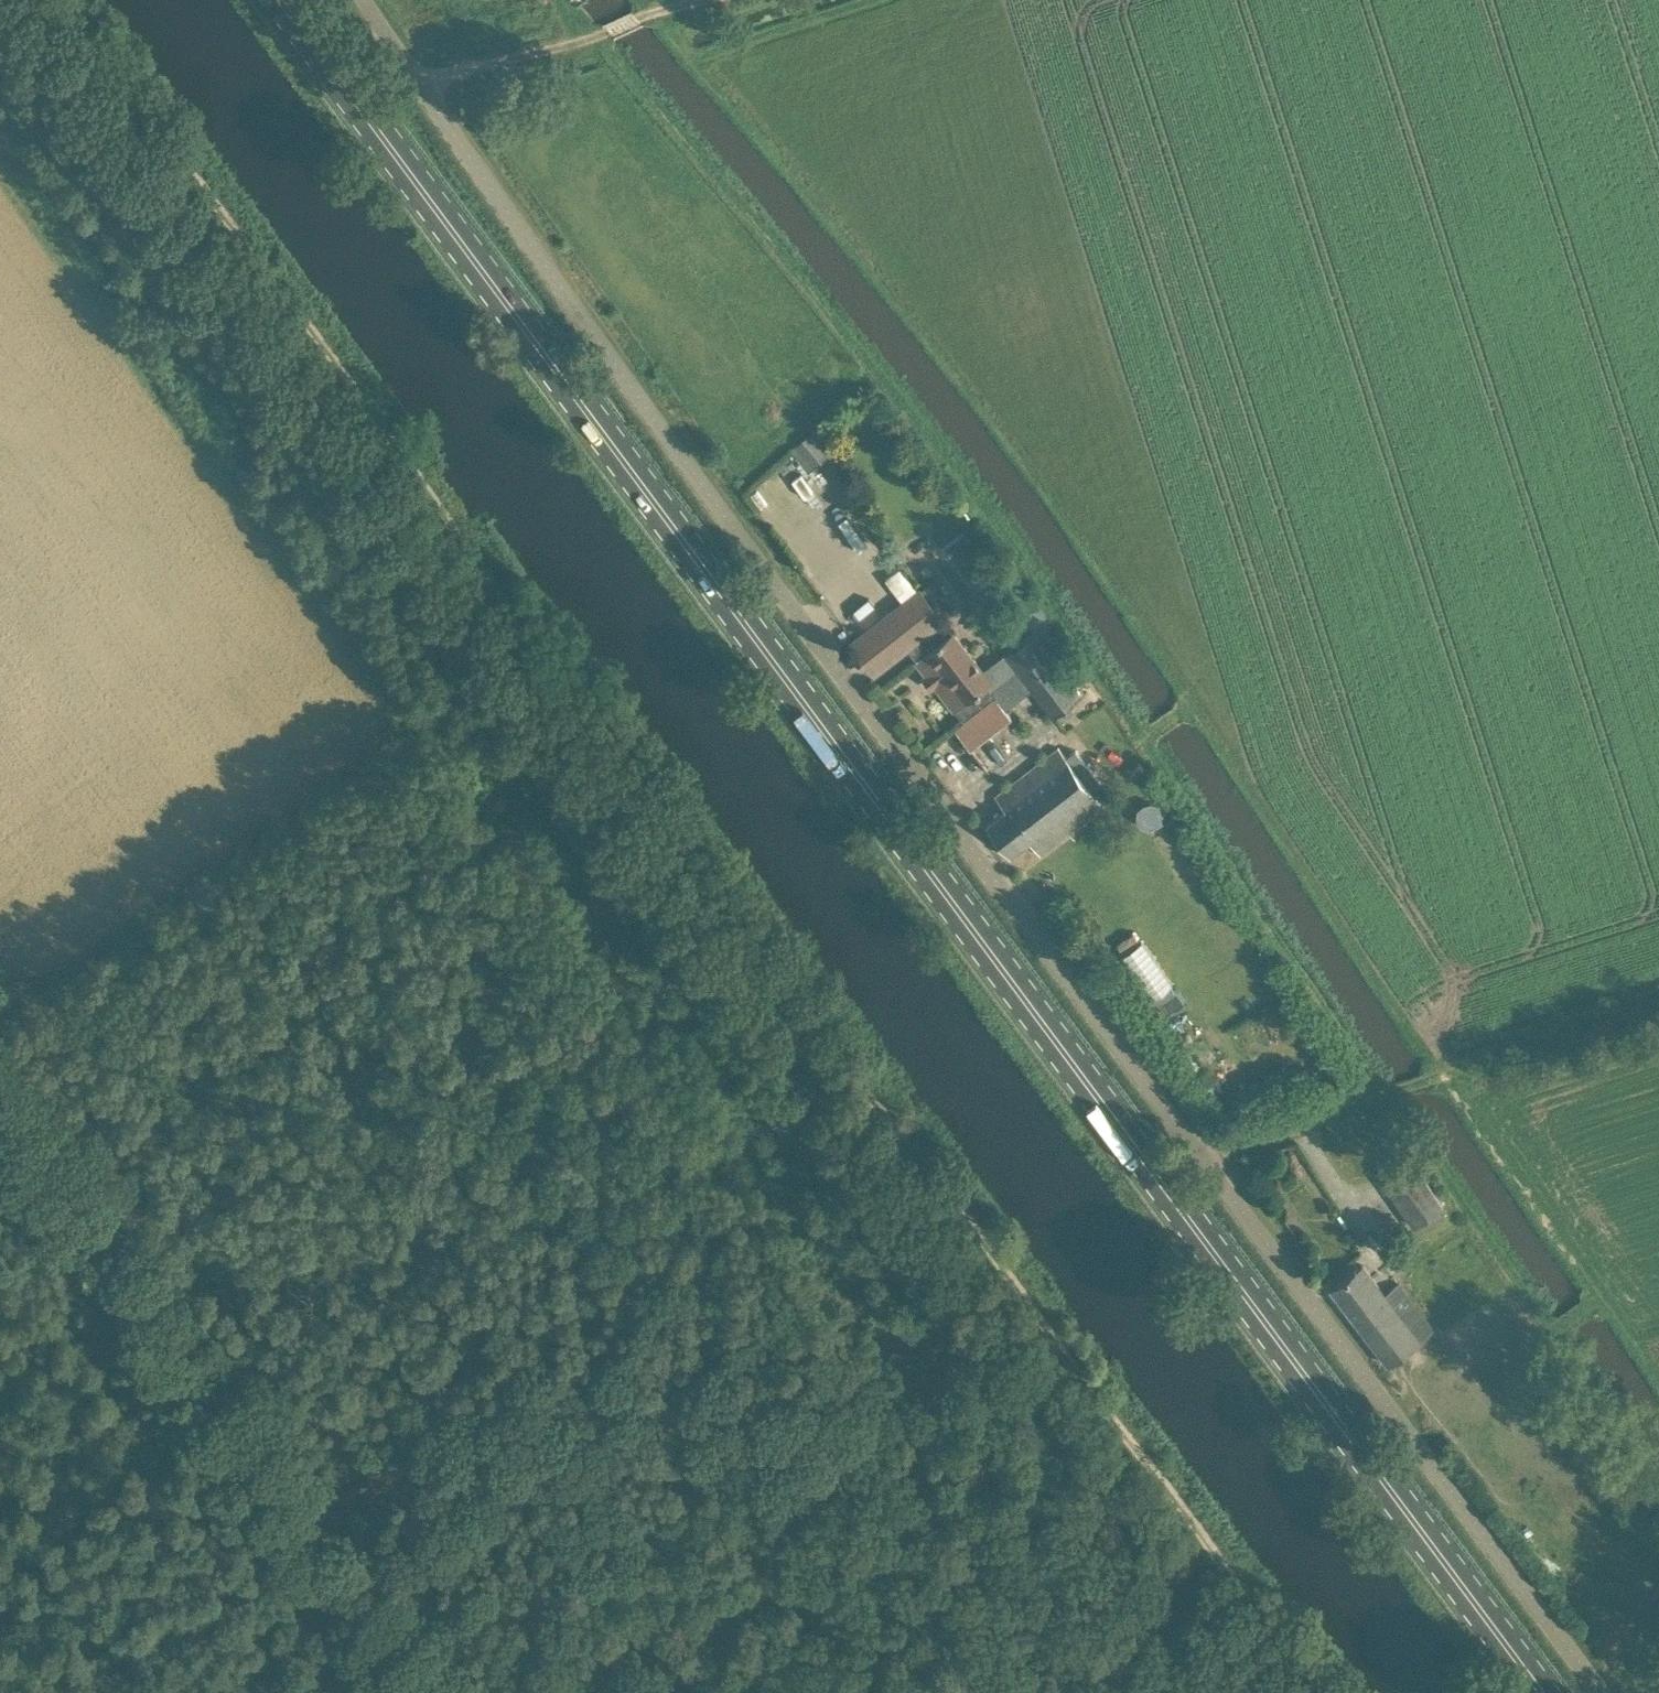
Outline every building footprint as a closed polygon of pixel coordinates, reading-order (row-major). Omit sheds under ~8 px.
[(790,449),(809,471),(831,452),(812,429),(790,449)] [(1005,653),(982,670),(922,592),(852,647),(873,674),(908,648),(963,720),(995,696),(990,690),(1017,669),(1053,716),(1082,694),(1033,631),(1005,653)] [(995,696),(963,720),(955,727),(971,748),(1011,717),(995,696)] [(1066,757),(1059,747),(1058,747),(1012,781),(995,795),(1006,809),(987,823),(1011,855),(1030,840),(1041,854),(1104,806),(1096,796),(1107,788),(1077,748),(1074,752),(1066,757)] [(1173,994),(1149,954),(1135,963),(1158,1002),(1173,994)] [(1413,1224),(1442,1204),(1409,1157),(1380,1177),(1413,1224)] [(1389,1364),(1406,1351),(1434,1329),(1399,1282),(1385,1293),(1362,1263),(1331,1288),(1389,1364)]
